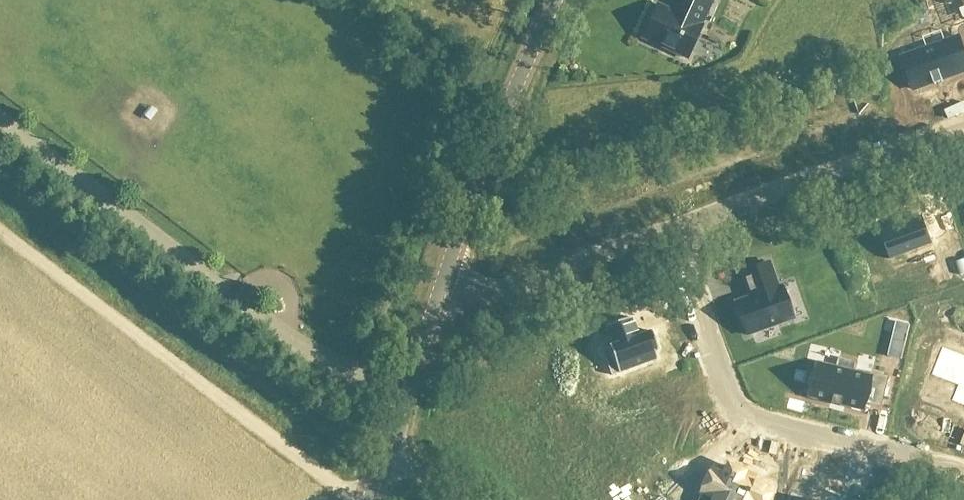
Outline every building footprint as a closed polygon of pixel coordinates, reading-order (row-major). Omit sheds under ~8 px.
[(669,12),(657,6),(642,39),(687,60),(702,27),(700,26),(712,0),(675,0),(669,12)] [(904,58),(915,90),(963,73),(963,58),(957,39),(904,58)] [(922,217),(879,233),(890,261),(932,246),(930,240),(943,235),(937,216),(923,221),(922,217)] [(750,299),(734,304),(746,337),(793,320),(781,287),(777,289),(768,264),(741,274),(750,299)] [(612,346),(601,350),(610,377),(656,360),(653,352),(657,351),(650,333),(637,338),(630,319),(605,328),(612,346)] [(904,350),(890,346),(888,358),(901,361),(904,350)] [(942,349),(931,376),(957,386),(951,402),(963,407),(963,358),(942,349)] [(819,365),(811,399),(863,412),(866,403),(881,406),(888,377),(871,373),(870,377),(854,374),(857,364),(839,360),(837,369),(819,365)] [(699,499),(766,499),(770,491),(741,477),(742,474),(728,468),(723,477),(711,471),(700,494),(701,495),(699,499)]
